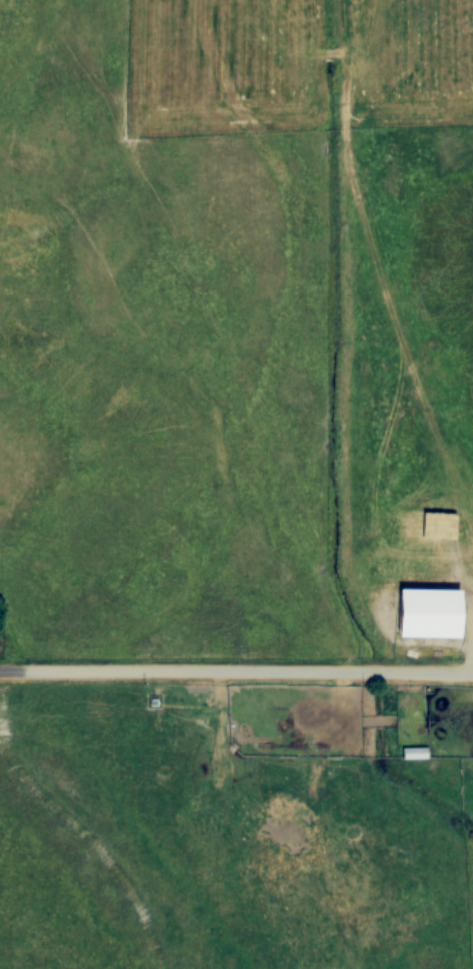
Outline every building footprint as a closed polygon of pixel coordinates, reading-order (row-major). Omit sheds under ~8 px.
[(400,614),(399,642),(454,644),(455,617),(400,614)] [(428,748),(401,748),(401,760),(428,760),(428,748)]
